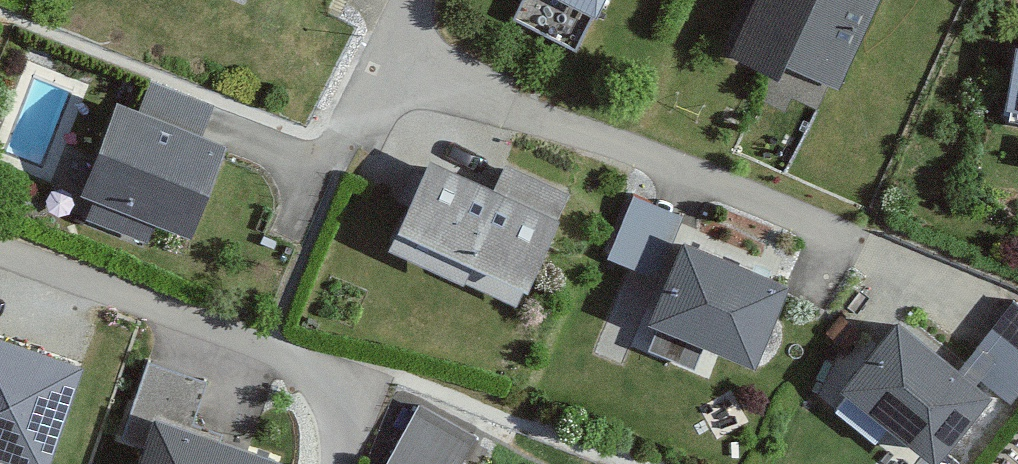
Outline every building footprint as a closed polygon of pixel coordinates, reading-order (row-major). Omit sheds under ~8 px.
[(596,0),(549,0),(587,19),(596,0)] [(870,0),(745,0),(720,61),(765,80),(755,103),(780,113),(785,101),(817,114),(827,90),(832,92),(870,0)] [(1016,52),(1006,51),(996,115),(1017,118),(1017,39),(1016,52)] [(191,139),(203,111),(139,85),(128,111),(109,104),(70,200),(87,206),(80,223),(137,246),(144,228),(179,242),(217,150),(191,139)] [(512,308),(561,198),(493,168),(482,191),(419,164),(381,250),(512,308)] [(646,282),(672,218),(624,199),(598,263),(646,282)] [(743,367),(777,288),(677,245),(643,325),(743,367)] [(1007,307),(950,373),(890,322),(835,386),(925,463),(983,395),(998,408),(1017,385),(1017,317),(1007,307)] [(0,336),(0,448),(43,462),(78,363),(0,336)] [(411,412),(382,463),(443,463),(457,438),(411,412)] [(157,418),(142,463),(273,463),(275,458),(157,418)]
